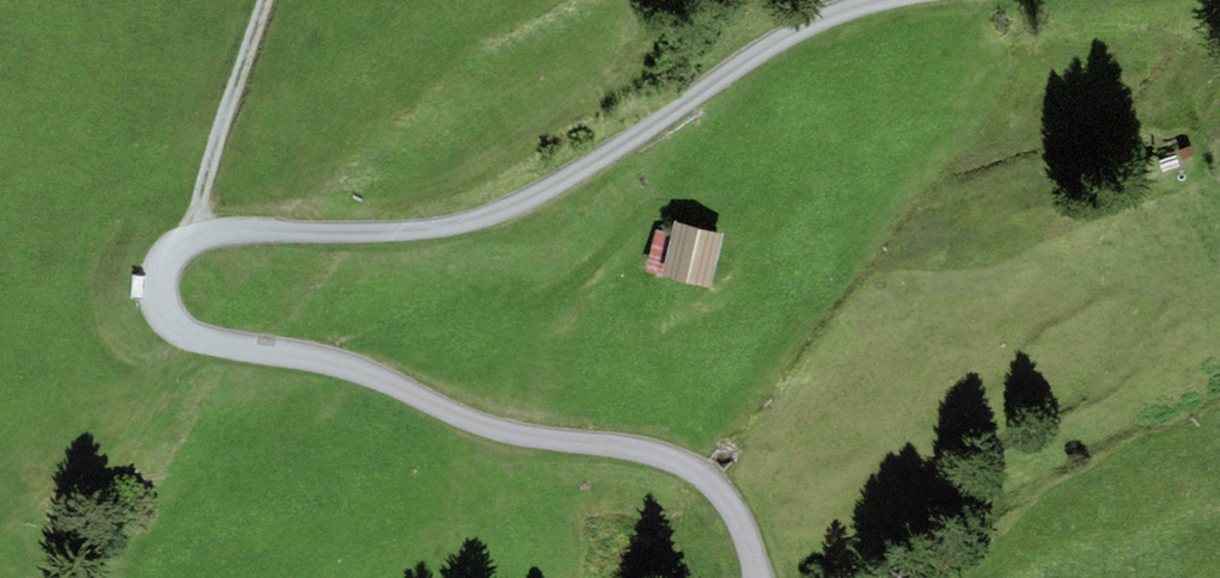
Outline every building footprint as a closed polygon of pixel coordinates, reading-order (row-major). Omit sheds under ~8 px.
[(711,288),(722,233),(673,223),(662,278),(711,288)]
